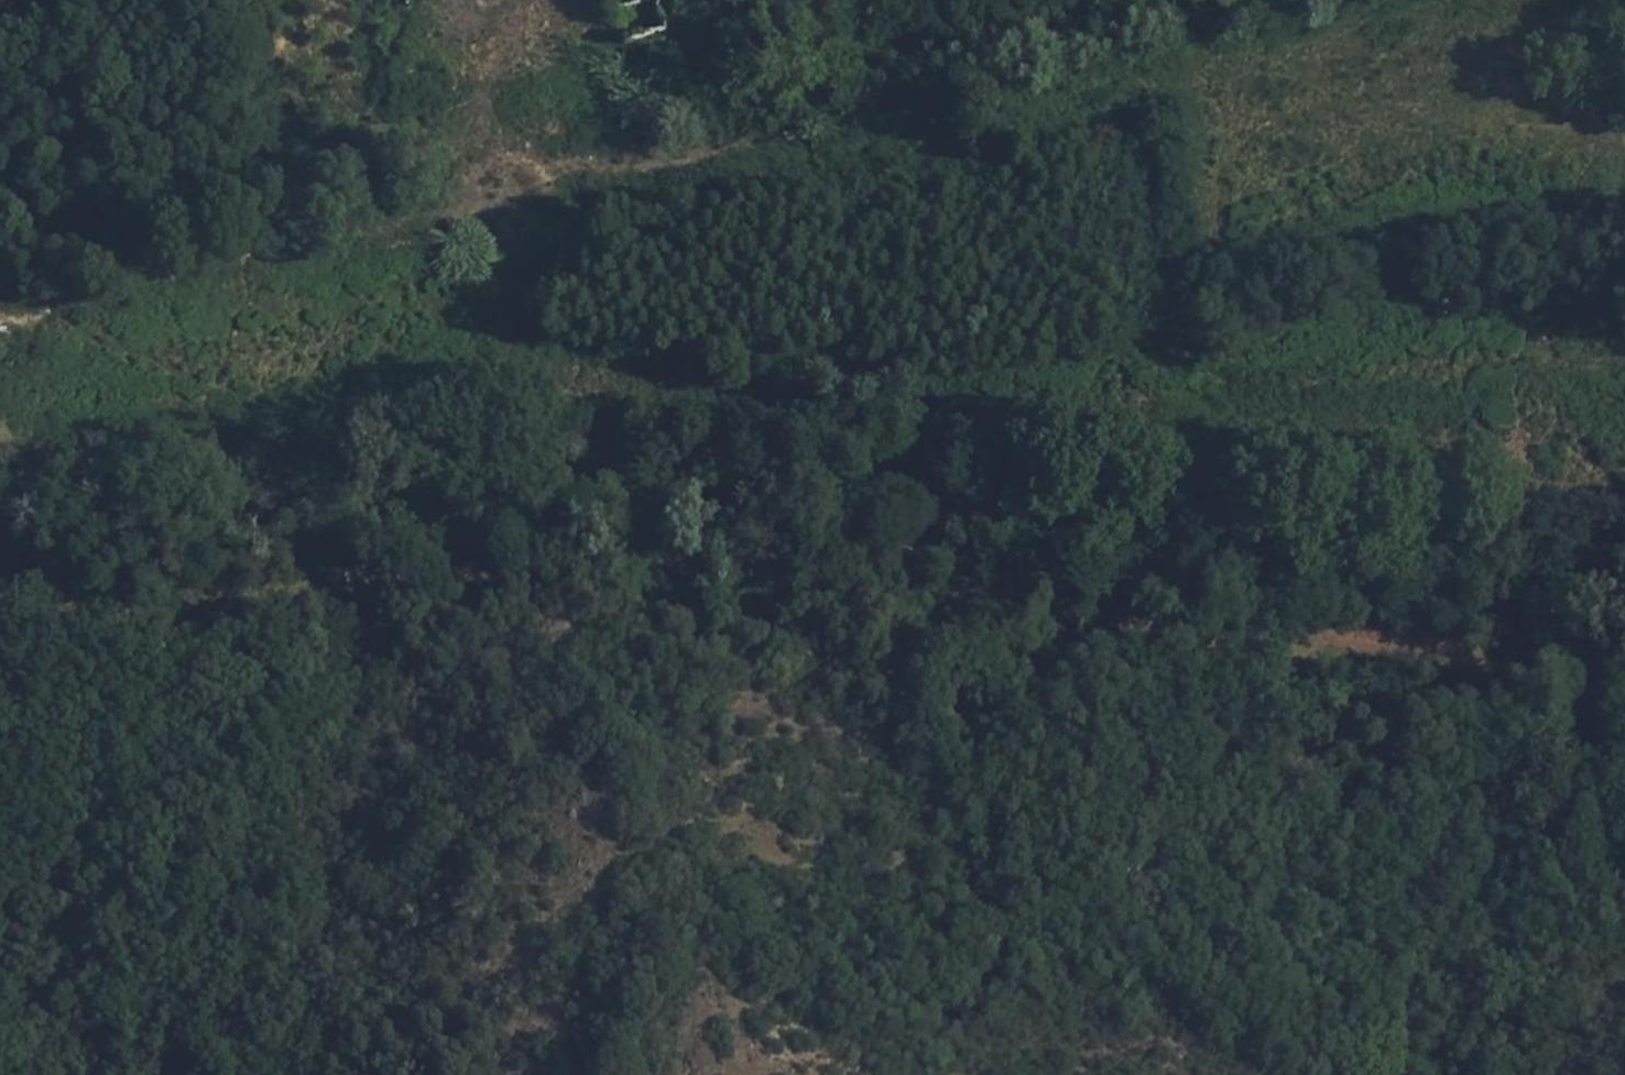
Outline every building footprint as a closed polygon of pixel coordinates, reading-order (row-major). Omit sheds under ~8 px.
[(653,0),(616,0),(626,48),(661,41),(653,0)]
